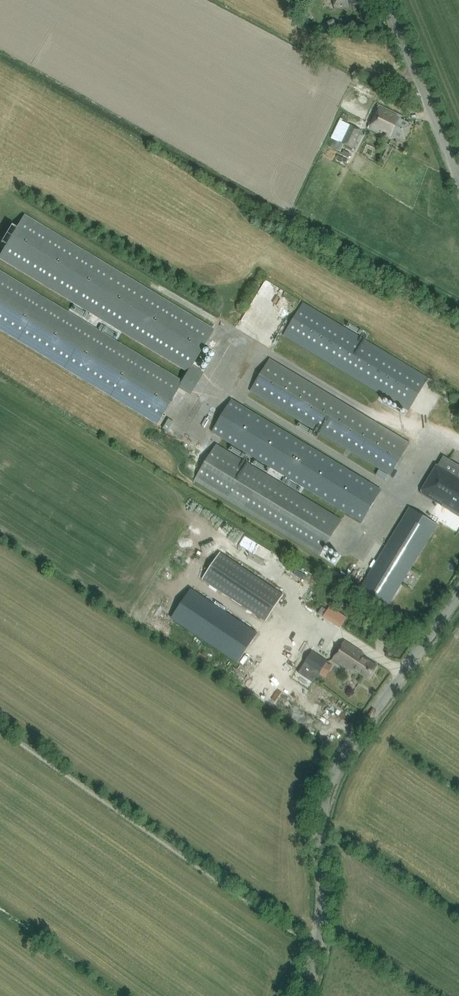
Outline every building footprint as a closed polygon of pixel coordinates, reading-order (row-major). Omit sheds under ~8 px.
[(364,3),(364,0),(334,0),(335,8),(353,6),(353,4),(364,3)] [(403,141),(411,124),(401,119),(402,116),(379,105),(368,128),(392,140),(393,137),(403,141)] [(350,125),(341,143),(334,140),(331,146),(341,151),(345,144),(354,148),(362,131),(350,125)] [(336,158),(337,151),(329,149),(327,157),(336,158)] [(182,382),(0,272),(0,329),(156,424),(178,387),(190,394),(203,373),(191,366),(213,330),(24,215),(0,255),(0,258),(188,372),(182,382)] [(256,301),(252,310),(257,313),(262,303),(256,301)] [(429,378),(303,302),(283,336),(399,405),(397,409),(401,412),(403,408),(409,411),(429,378)] [(410,443),(270,358),(250,392),(379,470),(376,474),(386,480),(389,475),(390,476),(410,443)] [(232,400),(213,432),(362,522),(381,490),(232,400)] [(342,520),(216,444),(210,455),(205,452),(196,466),(201,469),(194,481),(320,557),(342,520)] [(438,464),(420,492),(446,507),(447,507),(450,508),(449,509),(458,515),(458,466),(443,457),(439,464),(438,464)] [(358,593),(386,610),(438,525),(409,507),(358,593)] [(220,552),(202,579),(265,621),(283,594),(220,552)] [(192,586),(172,616),(239,661),(259,631),(192,586)] [(333,605),(326,617),(345,628),(351,616),(333,605)] [(322,607),(319,612),(324,616),(328,610),(322,607)] [(363,653),(344,641),(332,659),(351,671),(352,669),(367,679),(376,666),(361,656),(363,653)] [(304,665),(325,678),(333,667),(326,663),(327,661),(313,652),(304,665)]
